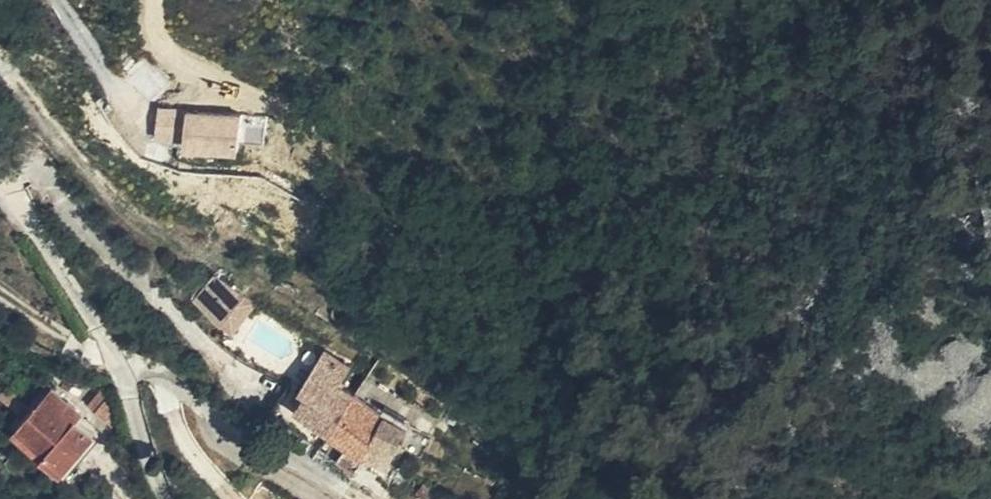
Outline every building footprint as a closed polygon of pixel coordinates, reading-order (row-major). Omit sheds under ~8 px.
[(241,144),(245,108),(163,99),(159,130),(189,133),(189,138),(241,144)] [(225,318),(248,291),(218,267),(199,288),(225,318)] [(259,299),(248,291),(225,318),(236,326),(259,299)] [(361,450),(390,395),(336,364),(322,389),(328,392),(331,394),(322,413),(329,417),(323,430),(361,450)] [(77,397),(62,383),(28,417),(52,444),(48,448),(67,467),(101,436),(82,417),(69,405),(77,397)] [(116,421),(128,410),(115,390),(98,384),(85,397),(116,421)] [(331,394),(328,392),(310,423),(323,430),(329,417),(322,413),(331,394)] [(433,421),(390,395),(361,450),(378,460),(384,446),(393,452),(412,460),(433,421)] [(69,405),(82,417),(88,409),(77,397),(69,405)] [(116,421),(120,425),(131,415),(128,410),(116,421)] [(131,415),(120,425),(123,428),(133,418),(131,415)] [(386,464),(393,452),(384,446),(378,460),(386,464)]
